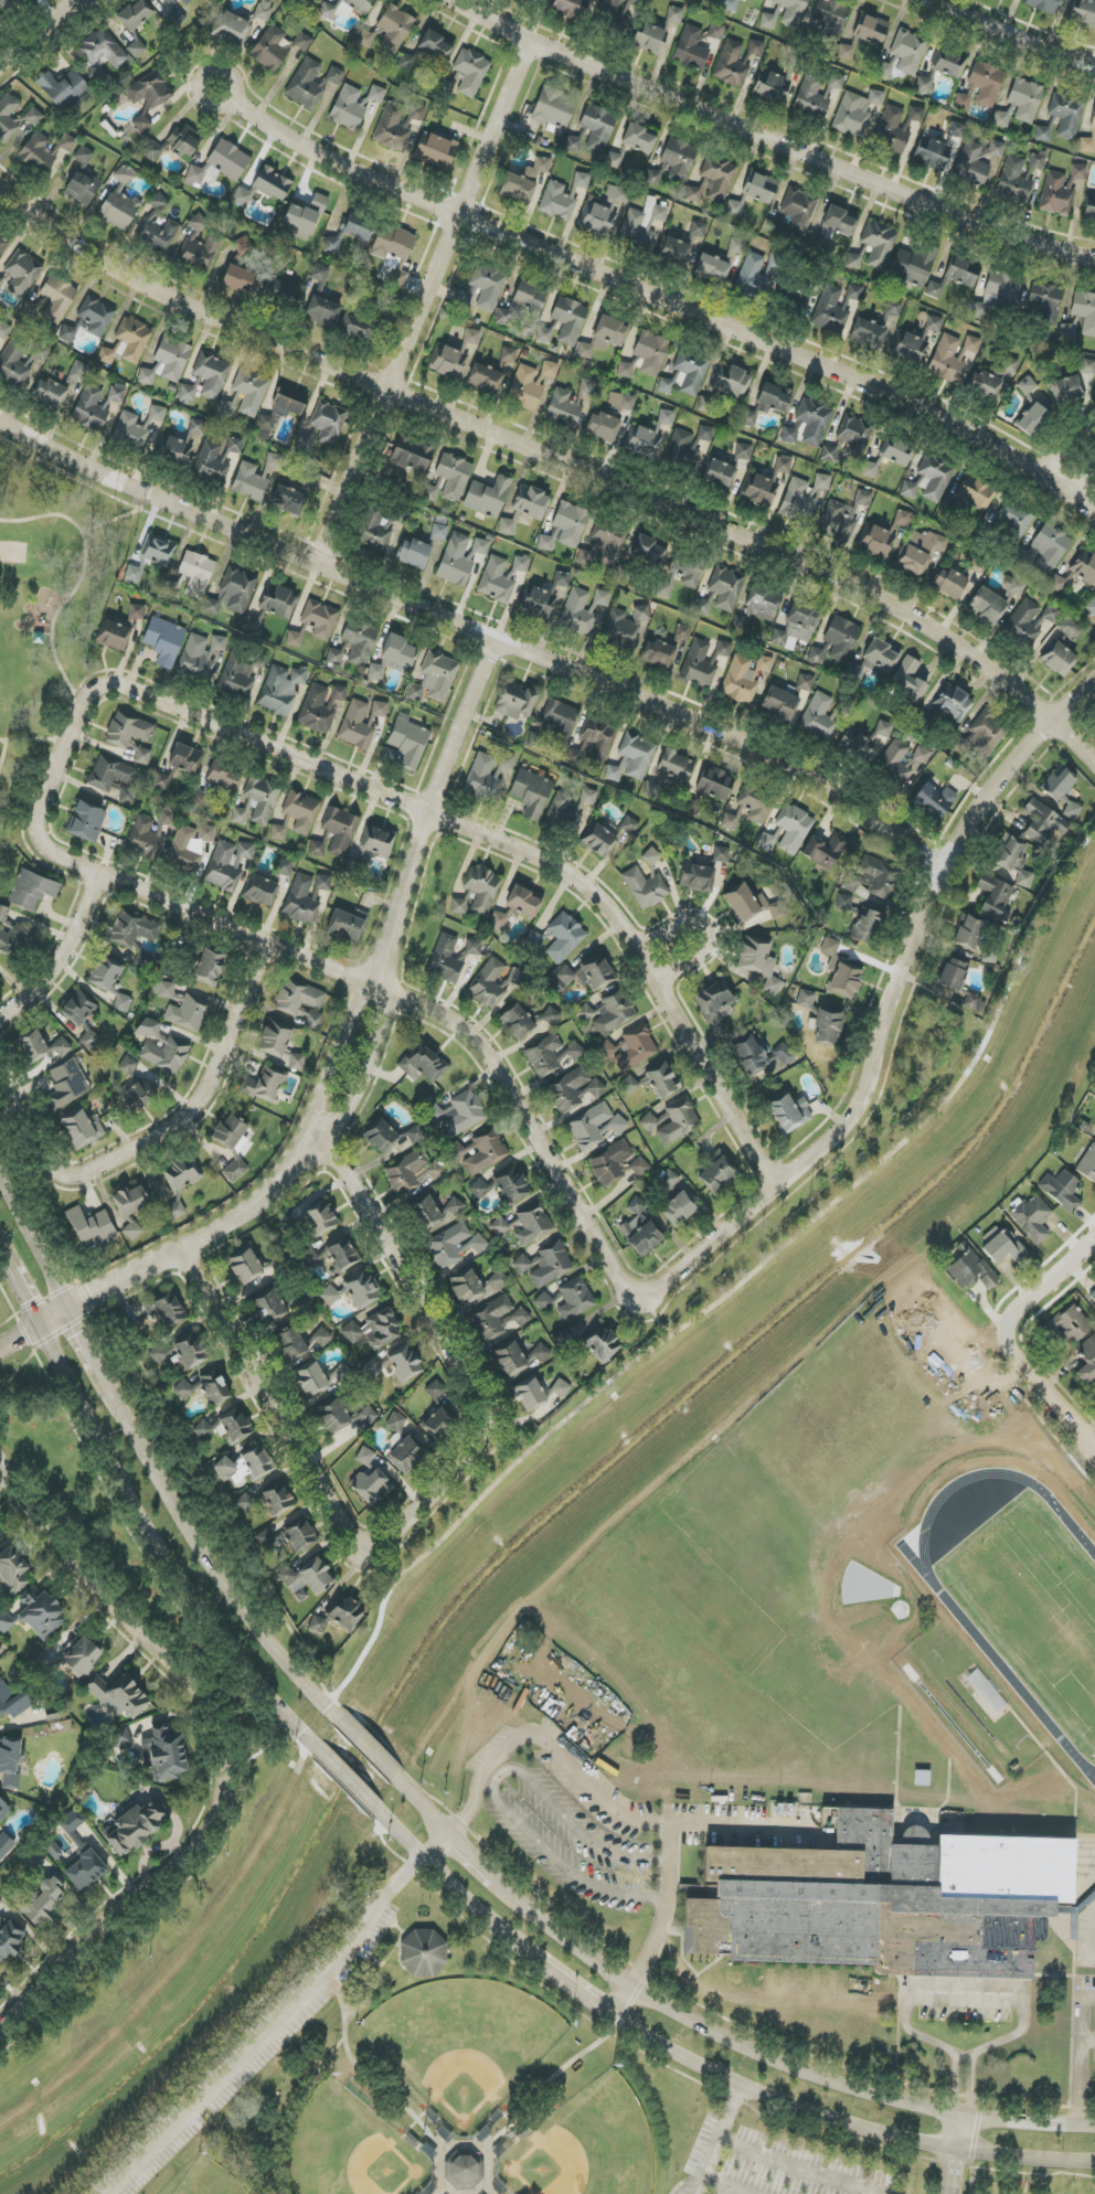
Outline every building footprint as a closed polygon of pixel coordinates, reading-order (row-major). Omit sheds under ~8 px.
[(5,13),(21,0),(0,0),(0,7),(5,13)] [(129,33),(154,14),(144,0),(139,0),(116,16),(129,33)] [(267,22),(275,2),(269,0),(260,0),(254,17),(267,22)] [(338,8),(324,1),(324,0),(310,0),(320,5),(316,13),(331,21),(338,8)] [(364,17),(375,0),(339,0),(364,17)] [(551,10),(579,21),(588,0),(555,0),(551,10)] [(614,20),(622,0),(601,0),(596,13),(614,20)] [(616,26),(624,30),(638,0),(629,0),(616,26)] [(738,0),(722,0),(721,10),(736,12),(738,0)] [(786,8),(780,22),(797,29),(809,0),(773,0),(772,2),(786,8)] [(849,5),(832,0),(818,0),(810,26),(840,35),(849,5)] [(1054,15),(1059,0),(1026,0),(1025,5),(1054,15)] [(1086,0),(1072,0),(1070,24),(1094,27),(1094,1),(1086,0)] [(417,20),(390,3),(376,27),(387,33),(380,44),(396,53),(417,20)] [(681,23),(683,9),(669,7),(667,21),(681,23)] [(211,33),(241,48),(253,24),(222,10),(211,33)] [(178,28),(186,19),(178,11),(170,21),(178,28)] [(774,30),(777,16),(762,13),(759,27),(774,30)] [(857,24),(853,38),(882,47),(889,23),(865,15),(862,26),(857,24)] [(292,45),(284,39),(287,34),(270,23),(249,57),(275,74),(293,45),(305,52),(313,40),(301,32),(292,45)] [(658,55),(666,30),(644,23),(641,33),(636,31),(631,46),(658,55)] [(672,60),(702,72),(711,50),(697,45),(702,30),(686,24),(672,60)] [(129,58),(101,26),(77,48),(95,68),(105,58),(116,70),(129,58)] [(444,63),(455,43),(428,28),(417,49),(444,63)] [(915,77),(928,40),(899,29),(890,54),(894,55),(890,65),(882,62),(878,74),(890,79),(894,69),(915,77)] [(374,34),(360,30),(357,44),(371,48),(374,34)] [(148,49),(138,38),(126,49),(136,59),(148,49)] [(750,67),(737,62),(743,45),(727,38),(711,77),(742,89),(750,67)] [(765,43),(750,40),(747,54),(762,57),(765,43)] [(855,48),(842,45),(839,58),(852,61),(855,48)] [(457,92),(474,100),(492,61),(462,47),(452,69),(465,75),(457,92)] [(968,55),(938,47),(931,71),(961,79),(968,55)] [(412,72),(416,58),(400,53),(396,67),(412,72)] [(314,111),(330,82),(339,87),(346,73),(331,65),(321,85),(314,81),(322,65),(305,56),(284,96),(314,111)] [(1006,73),(976,61),(967,82),(981,88),(975,103),(992,109),(1006,73)] [(49,72),(36,81),(59,112),(90,90),(76,69),(57,83),(49,72)] [(145,99),(150,109),(173,98),(159,71),(124,88),(133,105),(145,99)] [(784,77),(770,72),(765,85),(756,82),(753,91),(776,99),(784,77)] [(805,75),(793,108),(823,119),(834,88),(841,91),(845,78),(832,73),(823,96),(817,94),(822,81),(805,75)] [(931,94),(934,80),(918,77),(915,91),(931,94)] [(1045,87),(1015,77),(1006,103),(1018,107),(1014,119),(1032,125),(1045,87)] [(327,120),(356,133),(367,109),(355,104),(361,91),(344,83),(327,120)] [(386,90),(372,85),(367,99),(381,104),(386,90)] [(564,132),(578,99),(544,86),(530,118),(564,132)] [(883,107),(885,93),(871,90),(868,104),(883,107)] [(861,139),(871,113),(866,112),(870,100),(845,91),(831,129),(861,139)] [(24,120),(36,128),(45,116),(30,105),(18,122),(10,116),(21,103),(7,92),(0,101),(0,142),(6,146),(24,120)] [(1052,92),(1048,116),(1060,118),(1057,137),(1076,141),(1084,98),(1052,92)] [(968,111),(972,97),(957,93),(953,107),(968,111)] [(405,152),(409,139),(416,141),(427,109),(409,103),(407,108),(386,101),(373,141),(405,152)] [(585,149),(604,155),(618,115),(587,104),(579,126),(592,131),(585,149)] [(902,155),(914,121),(921,124),(926,110),(909,105),(907,111),(886,104),(873,145),(902,155)] [(1010,114),(995,111),(992,125),(1008,128),(1010,114)] [(130,121),(137,135),(152,128),(145,114),(130,121)] [(964,138),(966,124),(951,122),(949,136),(964,138)] [(650,155),(657,135),(628,124),(621,144),(650,155)] [(181,131),(175,128),(164,147),(189,160),(202,137),(184,127),(181,131)] [(1051,128),(1035,127),(1034,141),(1050,142),(1051,128)] [(447,172),(458,145),(424,130),(413,157),(447,172)] [(50,141),(37,131),(18,155),(44,176),(58,158),(45,148),(50,141)] [(57,146),(71,154),(78,141),(65,134),(57,146)] [(942,173),(952,148),(922,135),(912,160),(942,173)] [(579,153),(582,139),(569,136),(565,150),(579,153)] [(660,163),(672,167),(667,179),(685,185),(698,147),(669,137),(660,163)] [(1094,146),(1094,139),(1080,138),(1079,152),(1094,153),(1094,146)] [(984,187),(991,166),(980,163),(984,153),(1001,159),(1006,145),(989,139),(986,147),(966,139),(953,176),(984,187)] [(155,163),(163,148),(149,140),(141,154),(155,163)] [(239,182),(251,156),(218,140),(203,170),(192,165),(183,182),(199,190),(207,173),(216,178),(219,173),(239,182)] [(72,158),(85,168),(95,155),(83,145),(72,158)] [(620,169),(623,156),(608,152),(605,165),(620,169)] [(700,175),(712,180),(706,196),(724,203),(738,165),(708,153),(700,175)] [(1029,169),(1045,170),(1046,154),(1030,153),(1029,169)] [(997,194),(1028,202),(1033,181),(1021,178),(1025,159),(1006,154),(997,194)] [(552,161),(537,156),(533,169),(527,166),(523,177),(506,172),(499,195),(530,204),(540,172),(548,174),(552,161)] [(250,192),(238,186),(231,201),(247,209),(257,190),(282,203),(292,182),(273,172),(275,170),(264,164),(250,192)] [(141,202),(124,194),(135,171),(123,165),(97,218),(126,232),(141,202)] [(1087,166),(1072,165),(1071,179),(1086,180),(1087,166)] [(659,188),(663,173),(648,169),(643,183),(659,188)] [(1066,175),(1048,170),(1038,209),(1069,217),(1075,191),(1063,188),(1066,175)] [(100,183),(74,171),(63,195),(89,207),(100,183)] [(779,182),(751,171),(741,194),(769,206),(779,182)] [(573,186),(588,189),(591,175),(576,172),(573,186)] [(538,210),(570,223),(579,200),(573,198),(577,189),(573,187),(570,196),(563,193),(566,186),(550,180),(538,210)] [(626,204),(630,190),(608,184),(603,205),(585,200),(578,229),(609,237),(618,203),(626,204)] [(702,189),(687,187),(685,200),(700,203),(702,189)] [(780,213),(791,217),(787,230),(806,235),(818,197),(788,188),(780,213)] [(166,254),(181,225),(168,219),(164,227),(156,223),(168,199),(155,193),(149,205),(152,206),(136,239),(166,254)] [(309,210),(324,214),(329,198),(315,193),(309,210)] [(1085,221),(1094,221),(1094,194),(1085,194),(1085,221)] [(626,208),(619,244),(650,251),(654,232),(650,231),(652,220),(666,223),(669,208),(655,205),(656,198),(647,196),(644,212),(626,208)] [(725,214),(741,217),(743,203),(727,200),(725,214)] [(297,228),(294,236),(307,242),(319,215),(291,203),(283,222),(297,228)] [(821,226),(850,238),(859,216),(830,204),(821,226)] [(222,238),(210,234),(205,246),(195,242),(203,222),(192,218),(189,227),(192,228),(179,260),(208,271),(222,238)] [(859,243),(872,247),(866,266),(884,271),(898,230),(867,220),(859,243)] [(707,224),(692,222),(690,236),(705,238),(707,224)] [(370,255),(385,260),(387,255),(398,258),(389,284),(403,289),(408,274),(403,272),(416,235),(381,223),(370,255)] [(254,250),(245,235),(232,243),(241,258),(254,250)] [(680,265),(690,245),(669,235),(659,255),(680,265)] [(8,243),(0,238),(0,256),(8,243)] [(743,255),(746,241),(731,238),(728,252),(743,255)] [(899,249),(888,275),(922,290),(938,250),(918,241),(913,254),(899,249)] [(45,267),(18,249),(3,271),(14,278),(6,289),(22,300),(45,267)] [(765,257),(748,251),(733,291),(762,302),(772,278),(759,273),(765,257)] [(693,274),(722,286),(731,265),(702,253),(693,274)] [(862,256),(848,253),(846,267),(860,270),(862,256)] [(973,288),(980,265),(952,256),(945,279),(973,288)] [(322,293),(330,269),(315,263),(309,278),(320,282),(317,291),(322,293)] [(475,306),(493,313),(508,275),(478,263),(469,284),(482,289),(475,306)] [(221,284),(249,295),(257,275),(229,264),(221,284)] [(985,319),(991,301),(1014,307),(1022,279),(991,270),(982,304),(974,301),(971,315),(985,319)] [(39,294),(52,301),(42,318),(58,326),(79,290),(51,274),(39,294)] [(262,298),(292,309),(299,289),(270,278),(262,298)] [(925,295),(939,300),(944,286),(930,281),(925,295)] [(547,291),(519,282),(510,311),(499,308),(495,323),(516,329),(522,308),(541,314),(547,291)] [(811,324),(842,335),(850,312),(845,310),(849,299),(859,303),(864,289),(850,284),(842,308),(837,306),(842,289),(825,283),(811,324)] [(1027,308),(1040,310),(1038,324),(1057,327),(1063,288),(1031,283),(1027,308)] [(1094,337),(1094,294),(1073,292),(1071,315),(1083,316),(1081,336),(1094,337)] [(77,317),(90,323),(86,332),(102,340),(116,309),(87,295),(77,317)] [(341,306),(313,295),(304,317),(333,328),(341,306)] [(558,342),(578,347),(588,305),(557,298),(552,319),(563,322),(558,342)] [(902,304),(887,300),(884,315),(899,318),(902,304)] [(375,325),(344,313),(338,331),(368,342),(375,325)] [(592,360),(595,348),(606,351),(608,344),(623,348),(630,323),(600,315),(591,345),(580,342),(576,356),(592,360)] [(940,332),(943,318),(928,315),(925,330),(940,332)] [(137,365),(153,330),(124,316),(114,338),(118,340),(113,351),(103,346),(96,359),(111,366),(116,355),(137,365)] [(1073,325),(1061,324),(1060,337),(1077,338),(1078,317),(1074,317),(1073,325)] [(879,350),(886,328),(857,318),(849,340),(879,350)] [(6,341),(12,327),(0,322),(0,338),(6,341)] [(78,329),(63,325),(59,339),(73,343),(78,329)] [(554,330),(539,327),(535,341),(550,345),(554,330)] [(481,332),(466,328),(461,349),(435,343),(428,371),(461,379),(469,345),(478,347),(481,332)] [(917,366),(932,333),(925,330),(921,339),(899,329),(888,352),(917,366)] [(640,372),(657,378),(671,341),(642,330),(633,355),(645,360),(640,372)] [(968,335),(959,358),(955,356),(961,340),(942,333),(927,373),(958,384),(966,361),(962,360),(965,350),(978,355),(983,341),(968,335)] [(192,346),(163,336),(154,361),(156,362),(153,372),(142,368),(137,381),(151,386),(155,375),(179,384),(192,346)] [(34,342),(32,347),(11,337),(0,359),(0,378),(23,389),(36,361),(44,365),(51,350),(34,342)] [(514,366),(519,351),(505,347),(497,371),(504,373),(507,363),(514,366)] [(679,392),(698,398),(710,359),(679,349),(673,370),(685,373),(679,392)] [(217,402),(232,364),(201,351),(191,373),(206,380),(200,395),(217,402)] [(969,393),(998,399),(1004,372),(1016,375),(1020,360),(1003,356),(998,376),(974,371),(969,393)] [(1094,375),(1094,374),(1094,360),(1081,359),(1079,373),(1094,375)] [(67,378),(81,385),(89,366),(75,360),(67,378)] [(519,364),(506,402),(536,412),(545,386),(542,385),(545,376),(555,380),(560,365),(543,360),(540,371),(519,364)] [(631,379),(634,365),(620,362),(617,376),(631,379)] [(467,384),(497,396),(505,375),(476,363),(467,384)] [(712,388),(743,400),(752,375),(722,363),(712,388)] [(255,419),(270,380),(240,368),(231,390),(245,395),(238,412),(255,419)] [(1051,382),(1057,404),(1085,397),(1079,374),(1051,382)] [(1029,395),(1038,385),(1027,375),(1016,388),(1033,403),(1035,401),(1029,395)] [(42,377),(30,398),(58,412),(69,391),(42,377)] [(593,396),(596,382),(582,379),(579,393),(593,396)] [(100,433),(109,411),(97,406),(104,390),(86,382),(70,421),(100,433)] [(754,428),(758,412),(768,414),(769,410),(786,415),(793,390),(763,382),(755,413),(743,410),(739,424),(754,428)] [(179,399),(194,402),(197,387),(181,384),(179,399)] [(273,407),(301,417),(309,394),(281,384),(273,407)] [(122,404),(126,390),(111,386),(107,400),(122,404)] [(572,392),(556,387),(545,417),(576,428),(584,406),(577,404),(577,403),(569,400),(572,392)] [(608,407),(634,410),(636,396),(609,393),(608,407)] [(834,409),(803,397),(794,419),(808,425),(801,441),(819,448),(834,409)] [(348,411),(318,400),(309,425),(322,429),(317,442),(335,449),(348,411)] [(1016,426),(1032,438),(1050,411),(1034,400),(1016,426)] [(232,416),(233,403),(220,402),(218,414),(232,416)] [(122,410),(112,439),(143,451),(150,431),(147,430),(151,420),(162,424),(167,410),(152,404),(144,427),(136,424),(139,416),(122,410)] [(676,412),(661,409),(658,423),(672,426),(676,412)] [(622,422),(593,411),(584,433),(614,444),(622,422)] [(269,441),(275,418),(260,414),(255,437),(269,441)] [(819,459),(835,464),(842,444),(865,452),(874,426),(843,416),(832,448),(824,445),(819,459)] [(206,422),(191,418),(188,432),(203,436),(206,422)] [(656,432),(630,424),(623,450),(655,459),(662,435),(656,433),(656,432)] [(712,442),(715,428),(699,425),(697,439),(712,442)] [(780,442),(795,444),(798,429),(782,427),(780,442)] [(695,470),(701,450),(690,447),(693,434),(674,429),(665,462),(695,470)] [(196,436),(188,433),(185,441),(167,435),(159,455),(186,465),(196,436)] [(313,450),(314,436),(297,434),(297,449),(313,450)] [(390,462),(425,476),(436,448),(400,434),(390,462)] [(205,440),(193,470),(224,482),(231,465),(224,463),(229,451),(239,455),(244,442),(225,435),(221,446),(205,440)] [(876,479),(881,460),(907,467),(913,446),(885,439),(878,464),(864,461),(861,475),(876,479)] [(753,447),(738,443),(732,465),(711,459),(704,482),(731,489),(740,459),(749,461),(753,447)] [(265,467),(281,470),(284,456),(268,452),(265,467)] [(448,479),(442,498),(459,504),(473,463),(443,453),(435,475),(448,479)] [(917,473),(929,478),(921,496),(939,504),(956,466),(926,453),(917,473)] [(790,475),(793,458),(778,455),(773,479),(754,475),(752,487),(745,486),(742,500),(773,506),(777,485),(775,484),(777,472),(790,475)] [(258,466),(242,461),(231,491),(261,503),(269,481),(254,475),(258,466)] [(497,520),(512,480),(498,474),(493,488),(472,480),(462,507),(497,520)] [(814,488),(828,491),(831,476),(816,474),(814,488)] [(955,496),(983,513),(997,491),(969,474),(955,496)] [(807,526),(817,499),(805,494),(809,483),(792,476),(778,514),(807,526)] [(914,500),(919,486),(904,480),(899,495),(914,500)] [(420,499),(436,503),(439,489),(424,485),(420,499)] [(307,495),(276,486),(270,508),(300,517),(307,495)] [(544,520),(551,494),(519,486),(512,512),(544,520)] [(873,493),(857,489),(854,504),(870,508),(873,493)] [(1036,513),(1009,498),(994,524),(1021,539),(1036,513)] [(817,530),(848,544),(858,521),(852,518),(855,510),(830,499),(817,530)] [(581,548),(588,508),(558,503),(551,537),(539,534),(536,549),(552,552),(554,543),(581,548)] [(392,532),(388,530),(391,522),(381,518),(384,512),(368,505),(354,541),(384,553),(392,532)] [(891,531),(864,523),(857,550),(890,560),(899,526),(909,528),(913,514),(897,509),(891,531)] [(498,534),(514,536),(516,521),(501,519),(498,534)] [(626,531),(597,521),(590,540),(597,543),(594,553),(581,549),(577,562),(592,567),(594,561),(614,567),(626,531)] [(1034,567),(1050,577),(1073,537),(1045,521),(1028,551),(1039,557),(1034,567)] [(928,531),(926,536),(910,530),(896,565),(923,576),(933,550),(944,554),(950,540),(928,531)] [(466,585),(473,562),(463,559),(470,537),(451,531),(438,576),(466,585)] [(177,544),(148,534),(139,557),(169,568),(177,544)] [(660,567),(669,548),(639,535),(631,553),(660,567)] [(395,559),(424,571),(433,548),(404,537),(395,559)] [(472,552),(487,556),(491,542),(475,538),(472,552)] [(1084,548),(1068,570),(1094,589),(1094,557),(1084,548)] [(179,573),(191,576),(185,595),(203,601),(215,560),(185,551),(179,573)] [(477,594),(509,604),(516,581),(512,580),(515,571),(507,569),(509,561),(490,555),(477,594)] [(530,557),(514,555),(513,571),(528,572),(530,557)] [(700,588),(705,562),(673,556),(668,583),(657,581),(654,595),(670,598),(673,583),(700,588)] [(142,568),(127,565),(124,581),(139,583),(142,568)] [(708,590),(719,594),(714,608),(733,614),(746,575),(716,565),(708,590)] [(959,600),(968,580),(941,567),(931,587),(959,600)] [(257,575),(226,568),(218,601),(205,598),(202,612),(219,616),(221,608),(247,615),(257,575)] [(554,586),(568,589),(571,574),(556,571),(554,586)] [(1059,594),(1076,577),(1071,572),(1064,580),(1056,573),(1047,583),(1059,594)] [(1020,598),(1027,584),(1009,574),(1002,588),(1020,598)] [(188,576),(181,575),(180,583),(167,581),(164,596),(179,598),(180,592),(186,593),(188,576)] [(290,620),(299,595),(268,583),(258,609),(290,620)] [(548,622),(558,597),(528,584),(517,609),(548,622)] [(588,636),(599,604),(607,607),(612,594),(595,588),(593,594),(572,586),(558,625),(588,636)] [(736,615),(732,630),(744,633),(750,615),(773,622),(781,595),(751,586),(741,617),(736,615)] [(994,628),(1009,603),(981,586),(966,610),(994,628)] [(710,616),(715,593),(711,592),(709,601),(694,597),(690,612),(710,616)] [(1032,648),(1040,631),(1030,626),(1040,606),(1023,597),(1004,633),(1032,648)] [(1094,597),(1085,610),(1094,617),(1094,598),(1094,597)] [(769,642),(787,649),(787,648),(793,650),(797,639),(810,644),(824,608),(796,598),(783,631),(774,628),(769,642)] [(340,612),(309,599),(300,622),(315,628),(312,636),(328,642),(340,612)] [(1062,612),(1048,604),(1035,627),(1040,631),(1047,620),(1055,625),(1062,612)] [(129,622),(144,621),(144,605),(128,605),(129,622)] [(612,607),(599,642),(630,653),(642,620),(647,621),(651,610),(638,605),(632,621),(625,619),(627,613),(612,607)] [(187,630),(152,616),(141,645),(161,652),(156,665),(171,671),(187,630)] [(261,619),(248,616),(245,630),(258,633),(261,619)] [(1082,630),(1067,616),(1056,629),(1070,642),(1082,630)] [(364,668),(380,629),(350,617),(341,639),(354,644),(347,662),(364,668)] [(861,626),(833,617),(825,641),(833,644),(828,659),(848,665),(861,626)] [(133,629),(103,618),(94,642),(124,653),(133,629)] [(673,672),(688,627),(678,624),(671,646),(647,639),(640,662),(673,672)] [(212,634),(210,639),(189,633),(178,671),(210,680),(215,661),(211,660),(214,650),(224,653),(229,639),(212,634)] [(382,681),(386,667),(410,673),(418,642),(387,635),(380,665),(371,663),(367,677),(382,681)] [(678,677),(709,690),(719,667),(704,661),(711,644),(695,638),(678,677)] [(888,679),(901,651),(873,638),(859,666),(854,663),(848,675),(860,681),(865,669),(888,679)] [(712,664),(718,665),(720,656),(730,658),(734,644),(718,640),(712,664)] [(1078,657),(1054,640),(1039,661),(1063,678),(1078,657)] [(341,665),(344,651),(330,648),(326,662),(341,665)] [(459,661),(428,651),(421,672),(435,677),(428,698),(445,704),(459,661)] [(248,699),(255,678),(253,678),(259,662),(230,652),(218,688),(248,699)] [(721,695),(751,705),(759,682),(757,681),(760,670),(769,673),(774,659),(757,654),(755,660),(734,653),(721,695)] [(918,703),(929,685),(913,676),(921,664),(907,655),(888,685),(918,703)] [(257,708),(288,718),(299,684),(304,685),(309,670),(293,666),(291,671),(271,665),(257,708)] [(796,689),(812,693),(814,678),(799,675),(796,689)] [(519,719),(520,714),(531,717),(538,691),(503,682),(495,713),(519,719)] [(932,705),(960,724),(975,701),(946,682),(932,705)] [(336,713),(322,707),(329,690),(312,683),(296,723),(327,735),(336,713)] [(421,702),(424,687),(410,684),(407,699),(421,702)] [(345,702),(348,688),(333,686),(331,700),(345,702)] [(801,698),(770,686),(761,710),(792,721),(801,698)] [(833,699),(816,691),(797,729),(827,744),(840,719),(827,712),(833,699)] [(338,741),(369,750),(376,728),(363,724),(369,704),(350,698),(338,741)] [(538,723),(570,738),(581,712),(550,698),(538,723)] [(372,715),(387,717),(388,703),(373,702),(372,715)] [(965,736),(961,734),(951,749),(961,755),(966,747),(987,760),(1009,727),(983,709),(965,736)] [(156,725),(116,711),(105,741),(136,752),(140,741),(149,745),(156,725)] [(415,773),(431,731),(408,722),(410,716),(399,712),(386,746),(404,753),(399,767),(415,773)] [(605,767),(616,725),(587,717),(578,750),(568,748),(564,762),(582,767),(584,761),(605,767)] [(848,727),(837,749),(865,763),(879,735),(889,739),(895,727),(880,719),(871,738),(848,727)] [(643,782),(657,744),(626,732),(618,755),(623,757),(619,768),(609,764),(604,778),(619,784),(622,774),(643,782)] [(933,752),(916,744),(914,749),(893,738),(876,770),(905,786),(918,762),(925,766),(933,752)] [(169,767),(198,774),(204,751),(175,744),(169,767)] [(152,751),(137,747),(134,763),(149,766),(152,751)] [(696,761),(665,749),(656,771),(687,783),(696,761)] [(463,792),(495,803),(503,781),(490,776),(496,758),(477,751),(463,792)] [(140,771),(98,755),(86,785),(108,793),(114,780),(133,787),(140,771)] [(498,769),(513,771),(515,757),(500,755),(498,769)] [(205,780),(234,792),(243,772),(214,760),(205,780)] [(553,781),(519,768),(508,797),(527,804),(522,817),(538,823),(553,781)] [(734,777),(706,768),(698,792),(726,801),(734,777)] [(1040,787),(1064,809),(1062,812),(1072,821),(1082,811),(1064,795),(1077,781),(1064,769),(1056,778),(1052,774),(1040,787)] [(232,823),(246,824),(251,822),(264,827),(267,827),(282,787),(253,776),(250,776),(243,796),(246,798),(245,809),(233,808),(232,823)] [(656,798),(659,784),(646,781),(644,795),(656,798)] [(958,796),(945,787),(942,793),(925,781),(911,802),(940,822),(958,796)] [(763,826),(775,799),(744,785),(736,805),(740,806),(736,816),(726,812),(720,825),(736,832),(743,817),(763,826)] [(134,805),(137,789),(121,787),(118,803),(134,805)] [(557,793),(543,823),(573,836),(587,804),(593,806),(598,793),(585,788),(578,802),(557,793)] [(297,819),(293,832),(310,837),(321,800),(288,791),(282,814),(297,819)] [(1071,825),(1031,797),(1021,812),(1032,820),(1023,834),(1044,849),(1056,833),(1062,837),(1071,825)] [(73,814),(66,832),(95,844),(108,812),(78,800),(73,815),(73,814)] [(794,858),(816,819),(786,803),(774,824),(787,831),(777,849),(794,858)] [(360,818),(328,806),(320,829),(335,834),(328,854),(346,860),(360,818)] [(138,815),(125,848),(156,860),(164,836),(161,835),(164,825),(171,828),(177,814),(163,809),(154,833),(150,831),(154,821),(138,815)] [(633,836),(640,823),(627,815),(619,828),(633,836)] [(580,844),(605,860),(618,838),(593,823),(580,844)] [(202,825),(193,849),(191,848),(197,830),(180,825),(167,862),(198,873),(205,851),(208,853),(216,829),(202,825)] [(285,841),(288,828),(272,825),(269,839),(285,841)] [(372,855),(390,859),(396,833),(364,826),(359,849),(363,850),(361,859),(371,861),(372,855)] [(811,835),(800,856),(833,872),(849,840),(834,832),(828,844),(811,835)] [(757,849),(770,853),(775,837),(762,833),(757,849)] [(1029,889),(1034,875),(1020,870),(1030,844),(1003,834),(991,864),(1018,874),(1014,884),(1029,889)] [(204,882),(235,893),(243,870),(238,869),(242,857),(251,860),(256,847),(239,841),(237,846),(219,840),(204,882)] [(323,858),(326,843),(311,840),(308,855),(323,858)] [(662,857),(652,847),(641,857),(651,868),(662,857)] [(728,863),(730,849),(715,847),(713,861),(728,863)] [(868,892),(889,901),(901,871),(864,856),(856,875),(850,873),(844,889),(855,893),(859,882),(870,887),(868,892)] [(293,862),(278,859),(276,874),(291,876),(293,862)] [(679,889),(712,894),(715,868),(683,863),(679,889)] [(502,877),(471,866),(463,888),(476,893),(470,912),(487,918),(502,877)] [(659,873),(646,881),(637,866),(621,875),(642,912),(672,895),(659,873)] [(62,885),(20,869),(7,902),(35,913),(43,894),(56,899),(62,885)] [(314,879),(297,873),(281,914),(312,926),(322,901),(308,895),(314,879)] [(980,911),(1007,922),(1011,912),(1005,909),(1014,887),(982,873),(976,888),(987,893),(980,911)] [(242,898),(271,909),(280,885),(251,874),(242,898)] [(315,889),(331,891),(332,876),(316,875),(315,889)] [(535,920),(544,895),(515,885),(504,914),(494,910),(489,925),(505,931),(512,911),(535,920)] [(735,923),(770,912),(772,920),(790,915),(785,900),(767,905),(763,894),(750,898),(747,886),(725,892),(735,923)] [(853,897),(839,894),(836,908),(850,911),(853,897)] [(449,913),(466,914),(468,900),(451,898),(449,913)] [(7,926),(13,910),(0,906),(0,923),(7,926)] [(162,925),(120,909),(109,941),(138,952),(133,965),(147,970),(153,954),(134,948),(138,936),(156,943),(162,925)] [(370,915),(356,909),(353,916),(335,909),(326,932),(358,945),(370,915)] [(881,912),(858,909),(854,941),(877,944),(881,912)] [(557,939),(545,952),(559,966),(588,934),(563,911),(546,929),(557,939)] [(976,950),(986,922),(962,914),(952,942),(976,950)] [(10,959),(33,930),(19,919),(7,935),(0,930),(0,951),(10,959)] [(458,938),(441,932),(426,973),(456,984),(467,954),(479,958),(484,943),(469,938),(462,957),(452,954),(458,938)] [(737,969),(766,975),(763,991),(779,994),(782,980),(772,978),(776,959),(769,958),(772,942),(744,936),(737,969)] [(834,973),(826,990),(851,1001),(866,970),(835,956),(841,943),(827,937),(820,952),(832,957),(826,969),(834,973)] [(217,988),(229,957),(204,948),(192,979),(217,988)] [(88,983),(110,993),(124,963),(102,953),(88,983)] [(512,968),(511,971),(502,985),(496,982),(506,966),(491,956),(468,992),(467,994),(490,1009),(494,1010),(512,983),(520,986),(524,973),(520,970),(512,968)] [(618,979),(614,971),(601,957),(582,966),(574,973),(566,965),(549,981),(555,997),(576,978),(585,987),(589,985),(592,992),(605,987),(609,983),(618,979)] [(937,984),(959,993),(970,966),(948,957),(937,984)] [(327,994),(286,978),(274,1009),(307,1022),(305,1026),(318,1032),(324,1015),(319,1013),(327,994)] [(709,1025),(737,1010),(721,980),(693,995),(709,1025)] [(174,983),(156,982),(154,997),(173,998),(174,983)] [(61,1009),(78,1027),(99,1007),(82,989),(61,1009)] [(638,1016),(623,989),(601,1001),(603,1005),(592,1012),(588,1004),(576,1011),(583,1023),(591,1019),(601,1037),(638,1016)] [(819,1012),(813,1042),(836,1047),(843,1012),(813,1006),(816,993),(800,989),(796,1007),(819,1012)] [(962,1007),(977,1012),(982,998),(966,992),(962,1007)] [(127,1013),(133,998),(119,993),(113,1008),(127,1013)] [(210,1002),(186,993),(180,1009),(169,1005),(163,1021),(199,1033),(210,1002)] [(499,1017),(516,1041),(535,1028),(519,1004),(499,1017)] [(554,1028),(563,1015),(549,1006),(541,1019),(554,1028)] [(138,1057),(178,1076),(192,1047),(159,1032),(162,1025),(144,1016),(136,1034),(147,1039),(138,1057)] [(256,1047),(287,1062),(291,1053),(285,1050),(294,1029),(270,1018),(256,1047)] [(621,1073),(659,1053),(644,1023),(621,1035),(625,1041),(613,1047),(609,1040),(598,1046),(605,1061),(612,1057),(621,1073)] [(17,1039),(31,1065),(50,1054),(37,1028),(17,1039)] [(93,1051),(101,1036),(87,1029),(79,1044),(93,1051)] [(523,1052),(537,1077),(569,1060),(565,1053),(557,1057),(554,1051),(562,1046),(556,1034),(523,1052)] [(748,1078),(793,1057),(787,1045),(764,1056),(754,1035),(732,1045),(748,1078)] [(50,1047),(61,1059),(73,1049),(62,1036),(50,1047)] [(396,1065),(415,1082),(422,1076),(430,1085),(449,1066),(418,1037),(396,1065)] [(576,1064),(587,1053),(576,1041),(565,1052),(576,1064)] [(289,1069),(304,1071),(306,1056),(291,1054),(289,1069)] [(139,1063),(126,1055),(118,1068),(132,1076),(139,1063)] [(49,1070),(58,1092),(48,1097),(53,1109),(92,1093),(77,1058),(49,1070)] [(661,1100),(681,1089),(667,1063),(634,1080),(632,1076),(621,1082),(628,1095),(652,1082),(661,1100)] [(242,1091),(274,1104),(286,1074),(265,1065),(258,1082),(247,1078),(242,1091)] [(564,1115),(582,1102),(579,1098),(589,1091),(596,1100),(608,1091),(598,1077),(593,1080),(581,1065),(545,1091),(564,1115)] [(136,1114),(156,1093),(141,1079),(129,1091),(123,1085),(115,1094),(136,1114)] [(488,1118),(471,1088),(448,1101),(451,1106),(441,1112),(437,1105),(429,1110),(446,1142),(488,1118)] [(768,1106),(785,1136),(814,1119),(802,1097),(793,1102),(788,1094),(768,1106)] [(702,1128),(687,1096),(665,1107),(672,1123),(655,1131),(662,1146),(702,1128)] [(582,1151),(614,1133),(616,1136),(629,1128),(621,1113),(614,1117),(605,1103),(567,1124),(582,1151)] [(106,1137),(95,1111),(85,1115),(82,1108),(62,1117),(75,1150),(106,1137)] [(661,1123),(649,1112),(638,1123),(650,1135),(661,1123)] [(209,1138),(238,1156),(248,1139),(243,1136),(249,1126),(230,1115),(224,1124),(220,1122),(209,1138)] [(363,1137),(384,1156),(401,1138),(380,1118),(363,1137)] [(427,1138),(418,1124),(403,1134),(412,1147),(427,1138)] [(469,1179),(509,1155),(495,1130),(463,1148),(459,1142),(451,1146),(469,1179)] [(633,1155),(625,1140),(587,1160),(603,1189),(625,1177),(617,1163),(633,1155)] [(1091,1143),(1076,1172),(1094,1182),(1094,1145),(1091,1143)] [(383,1169),(397,1197),(432,1179),(433,1181),(446,1175),(439,1160),(431,1164),(423,1149),(383,1169)] [(202,1179),(190,1155),(161,1169),(175,1197),(180,1194),(178,1191),(202,1179)] [(714,1195),(738,1172),(721,1155),(698,1178),(714,1195)] [(640,1178),(651,1168),(640,1157),(630,1166),(640,1178)] [(249,1170),(240,1158),(222,1172),(231,1184),(249,1170)] [(531,1195),(517,1164),(490,1176),(491,1177),(470,1187),(476,1199),(500,1188),(508,1205),(531,1195)] [(672,1191),(681,1177),(668,1169),(659,1183),(672,1191)] [(1055,1180),(1047,1174),(1037,1187),(1073,1214),(1081,1202),(1071,1195),(1081,1182),(1063,1169),(1055,1180)] [(112,1197),(127,1227),(124,1229),(130,1241),(142,1235),(132,1214),(150,1205),(140,1183),(112,1197)] [(698,1209),(681,1191),(659,1211),(676,1229),(698,1209)] [(1041,1225),(1054,1213),(1034,1193),(1009,1217),(1037,1246),(1050,1234),(1041,1225)] [(436,1209),(430,1195),(409,1204),(421,1233),(465,1214),(459,1200),(436,1209)] [(318,1238),(339,1223),(323,1199),(302,1213),(318,1238)] [(186,1213),(180,1200),(161,1209),(167,1222),(186,1213)] [(514,1235),(523,1249),(555,1230),(537,1201),(516,1214),(524,1229),(514,1235)] [(106,1209),(84,1217),(79,1206),(66,1211),(82,1251),(117,1237),(106,1209)] [(489,1227),(500,1239),(511,1228),(500,1217),(489,1227)] [(426,1242),(442,1273),(472,1257),(489,1248),(480,1232),(472,1237),(464,1221),(426,1242)] [(626,1239),(641,1259),(665,1241),(650,1221),(626,1239)] [(996,1265),(1008,1254),(1017,1264),(1028,1254),(1000,1225),(978,1245),(996,1265)] [(537,1290),(575,1269),(561,1242),(528,1260),(525,1255),(512,1262),(520,1276),(527,1273),(537,1290)] [(338,1272),(359,1262),(350,1243),(339,1249),(337,1244),(316,1254),(312,1247),(302,1252),(309,1267),(330,1256),(338,1272)] [(228,1260),(241,1287),(264,1275),(252,1248),(228,1260)] [(945,1267),(960,1288),(977,1276),(987,1291),(998,1283),(973,1248),(945,1267)] [(382,1299),(369,1272),(337,1287),(336,1285),(320,1293),(326,1305),(349,1294),(357,1311),(382,1299)] [(566,1304),(557,1309),(565,1323),(597,1305),(580,1276),(557,1288),(566,1304)] [(254,1298),(262,1325),(287,1317),(279,1290),(254,1298)] [(165,1330),(186,1323),(177,1291),(143,1301),(150,1323),(162,1319),(165,1330)] [(533,1302),(542,1311),(553,1301),(544,1292),(533,1302)] [(467,1314),(483,1345),(507,1333),(503,1325),(514,1320),(518,1328),(532,1321),(525,1307),(515,1312),(507,1295),(467,1314)] [(1058,1330),(1071,1346),(1094,1328),(1073,1303),(1042,1327),(1050,1337),(1058,1330)] [(403,1335),(388,1308),(366,1320),(375,1337),(368,1341),(374,1351),(403,1335)] [(340,1333),(354,1346),(367,1332),(364,1329),(363,1331),(352,1320),(340,1333)] [(334,1336),(321,1327),(310,1341),(323,1350),(334,1336)] [(603,1327),(585,1346),(605,1365),(623,1345),(603,1327)] [(283,1358),(305,1355),(300,1329),(278,1332),(283,1358)] [(564,1330),(553,1339),(562,1350),(573,1342),(564,1330)] [(190,1372),(212,1355),(194,1331),(172,1348),(190,1372)] [(1094,1379),(1094,1339),(1092,1336),(1075,1351),(1086,1363),(1075,1374),(1087,1386),(1094,1379)] [(172,1350),(160,1339),(147,1354),(158,1364),(172,1350)] [(540,1342),(528,1356),(510,1340),(491,1361),(514,1382),(535,1359),(542,1365),(552,1353),(540,1342)] [(424,1373),(411,1344),(387,1355),(400,1384),(424,1373)] [(383,1368),(373,1358),(361,1369),(370,1379),(383,1368)] [(307,1399),(330,1389),(318,1363),(295,1373),(307,1399)] [(340,1387),(353,1373),(342,1363),(329,1377),(340,1387)] [(232,1397),(217,1370),(189,1385),(186,1380),(174,1387),(181,1400),(203,1388),(214,1407),(232,1397)] [(514,1390),(527,1414),(548,1402),(535,1378),(514,1390)] [(563,1399),(572,1387),(559,1378),(551,1390),(563,1399)] [(421,1426),(438,1443),(460,1421),(439,1400),(448,1391),(436,1379),(424,1391),(440,1407),(421,1426)] [(330,1436),(361,1419),(365,1427),(378,1419),(371,1406),(349,1418),(338,1399),(316,1411),(330,1436)] [(255,1434),(241,1408),(218,1419),(232,1446),(255,1434)] [(397,1434),(408,1419),(396,1410),(385,1425),(397,1434)] [(214,1430),(203,1419),(193,1430),(205,1441),(214,1430)] [(386,1458),(407,1476),(429,1452),(409,1433),(386,1458)] [(275,1470),(264,1446),(230,1463),(227,1458),(213,1464),(222,1483),(232,1478),(235,1483),(249,1476),(252,1481),(275,1470)] [(374,1467),(370,1463),(376,1455),(364,1446),(354,1458),(371,1472),(374,1467)] [(373,1508),(394,1486),(377,1469),(368,1478),(361,1472),(348,1485),(373,1508)] [(270,1515),(294,1509),(289,1487),(265,1493),(270,1515)] [(235,1503),(246,1515),(257,1505),(246,1493),(235,1503)] [(255,1536),(262,1552),(288,1540),(295,1554),(318,1543),(307,1520),(272,1537),(269,1529),(255,1536)] [(22,1574),(30,1568),(10,1545),(0,1554),(0,1586),(11,1599),(30,1583),(22,1574)] [(295,1574),(287,1563),(275,1572),(299,1604),(312,1595),(314,1599),(335,1583),(326,1572),(328,1570),(318,1556),(295,1574)] [(19,1599),(27,1607),(17,1616),(43,1643),(69,1618),(44,1591),(41,1595),(32,1586),(19,1599)] [(352,1633),(366,1609),(338,1591),(323,1615),(352,1633)] [(2,1609),(0,1611),(0,1630),(4,1634),(16,1623),(2,1609)] [(328,1620),(312,1615),(308,1630),(324,1634),(328,1620)] [(96,1660),(101,1655),(82,1633),(58,1654),(81,1680),(99,1664),(96,1660)] [(967,1676),(978,1668),(1007,1704),(996,1713),(967,1676)] [(123,1711),(133,1721),(152,1702),(123,1674),(109,1688),(97,1676),(86,1687),(117,1718),(123,1711)] [(7,1710),(13,1719),(34,1705),(25,1690),(13,1698),(0,1676),(0,1714),(7,1710)] [(183,1732),(169,1733),(168,1726),(151,1728),(153,1739),(141,1740),(143,1756),(151,1755),(153,1783),(178,1780),(178,1774),(187,1772),(183,1732)] [(133,1743),(126,1727),(110,1734),(116,1750),(133,1743)] [(20,1775),(20,1774),(22,1739),(2,1738),(1,1747),(0,1747),(0,1774),(3,1774),(2,1788),(19,1790),(20,1775)] [(119,1859),(161,1830),(157,1823),(169,1815),(157,1797),(140,1809),(138,1806),(101,1832),(119,1859)] [(12,1810),(0,1799),(0,1822),(12,1810)] [(683,1953),(684,1899),(713,1899),(714,1883),(703,1882),(704,1847),(834,1851),(836,1808),(892,1810),(891,1839),(901,1839),(905,1830),(914,1825),(924,1830),(928,1840),(937,1840),(938,1834),(1073,1840),(1071,1906),(1054,1906),(1054,1919),(1045,1919),(1045,1937),(1042,1941),(1033,1941),(1031,1980),(876,1975),(873,1971),(873,1966),(727,1961),(727,1955),(683,1953)] [(107,1873),(76,1829),(85,1823),(76,1810),(57,1823),(83,1858),(64,1872),(79,1893),(107,1873)] [(16,1844),(3,1832),(0,1836),(0,1835),(0,1862),(16,1844)] [(56,1861),(64,1854),(51,1840),(43,1847),(56,1861)] [(39,1930),(54,1916),(50,1911),(67,1894),(50,1876),(38,1888),(43,1893),(32,1904),(26,1897),(16,1907),(39,1930)] [(8,1954),(12,1956),(28,1935),(0,1914),(0,1964),(8,1954)] [(444,1930),(401,1932),(401,1967),(409,1967),(410,1975),(445,1974),(444,1930)] [(446,2184),(481,2186),(483,2157),(447,2156),(446,2184)]
